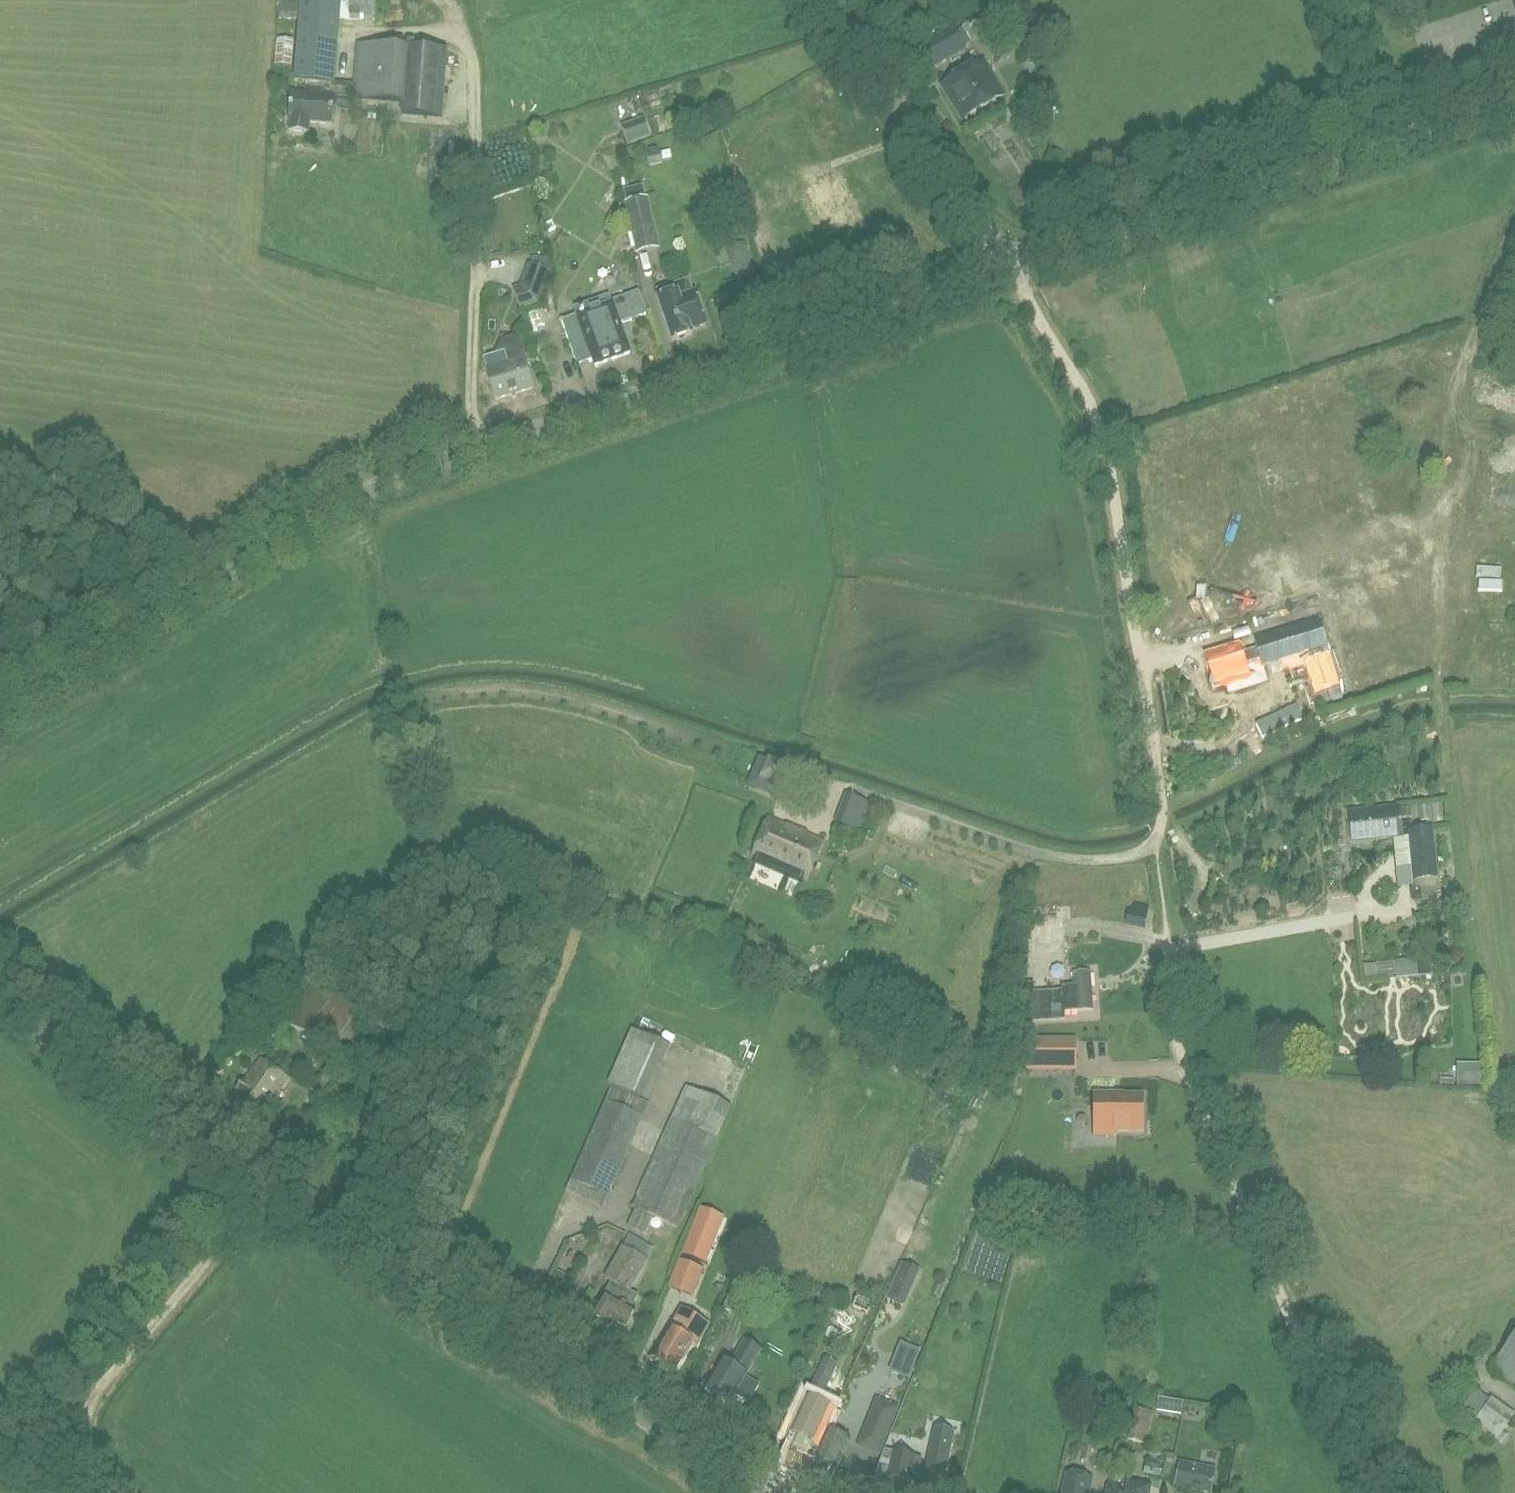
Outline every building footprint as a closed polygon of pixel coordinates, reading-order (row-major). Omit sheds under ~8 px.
[(289,120),(288,132),(309,133),(310,121),(332,123),(334,96),(353,97),(353,99),(404,103),(403,114),(442,117),(447,51),(415,49),(357,44),(354,85),(333,83),(339,4),(299,1),(293,80),(306,81),(305,93),(291,92),(289,120)] [(292,40),(287,40),(278,39),(277,63),(291,64),(292,40)] [(943,86),(964,120),(1003,97),(982,62),(943,86)] [(628,120),(652,111),(648,98),(624,107),(628,120)] [(642,119),(620,127),(626,144),(648,136),(642,119)] [(654,147),(656,157),(679,151),(676,142),(654,147)] [(626,191),(629,203),(627,203),(636,253),(637,253),(634,235),(655,231),(648,200),(646,201),(644,188),(626,191)] [(537,302),(550,270),(533,263),(525,282),(517,285),(523,306),(537,302)] [(658,299),(673,341),(693,335),(691,330),(706,325),(695,293),(693,293),(688,280),(674,285),(676,293),(658,299)] [(620,325),(619,324),(646,314),(638,291),(613,300),(614,302),(601,307),(599,301),(578,309),(580,315),(561,322),(578,366),(593,360),(595,365),(630,352),(624,337),(626,336),(622,325),(620,325)] [(525,360),(518,336),(502,340),(497,355),(501,368),(487,372),(495,400),(532,389),(524,361),(525,360)] [(1246,401),(1237,404),(1243,425),(1253,422),(1246,401)] [(1361,516),(1346,521),(1349,531),(1364,526),(1361,516)] [(1346,521),(1331,526),(1334,536),(1349,531),(1346,521)] [(1260,525),(1246,530),(1249,538),(1263,534),(1260,525)] [(1256,592),(1271,587),(1264,568),(1250,573),(1256,592)] [(1388,587),(1378,588),(1380,601),(1390,599),(1388,587)] [(1390,599),(1380,601),(1382,613),(1392,612),(1390,599)] [(1392,612),(1382,613),(1384,626),(1394,624),(1392,612)] [(1239,646),(1205,656),(1214,686),(1225,682),(1229,692),(1269,680),(1264,665),(1287,658),(1290,669),(1305,664),(1318,708),(1344,700),(1330,654),(1325,656),(1322,647),(1327,645),(1319,619),(1254,639),(1256,642),(1239,647),(1239,646)] [(775,782),(782,762),(762,754),(754,775),(775,782)] [(868,803),(847,796),(837,823),(858,831),(868,803)] [(1402,837),(1399,808),(1349,813),(1352,842),(1402,837)] [(824,841),(767,817),(751,856),(808,879),(824,841)] [(1432,829),(1412,831),(1408,831),(1409,837),(1413,881),(1437,878),(1432,829)] [(750,863),(744,874),(755,878),(760,868),(750,863)] [(1133,904),(1131,914),(1129,925),(1131,926),(1145,928),(1149,906),(1133,904)] [(1093,1009),(1090,972),(1073,974),(1074,985),(1062,986),(1062,990),(1035,992),(1034,983),(1020,984),(1022,1021),(1065,1019),(1065,1011),(1093,1009)] [(639,1011),(615,1073),(654,1088),(678,1025),(639,1011)] [(1027,1041),(1027,1069),(1075,1069),(1075,1041),(1027,1041)] [(1490,1049),(1462,1050),(1462,1068),(1491,1068),(1490,1049)] [(228,1105),(257,1124),(288,1077),(260,1058),(228,1105)] [(1094,1095),(1094,1134),(1116,1134),(1116,1131),(1142,1131),(1142,1097),(1112,1097),(1112,1095),(1094,1095)] [(566,1190),(572,1193),(601,1206),(607,1193),(642,1116),(606,1100),(566,1190)] [(716,1138),(671,1118),(632,1207),(636,1209),(653,1216),(677,1226),(709,1152),(716,1138)] [(722,1221),(700,1212),(686,1246),(709,1254),(722,1221)] [(630,1291),(647,1261),(623,1247),(605,1279),(612,1282),(593,1316),(596,1318),(595,1320),(602,1324),(603,1322),(607,1324),(610,1318),(626,1327),(635,1312),(631,1310),(639,1297),(630,1291)] [(680,1260),(670,1287),(692,1296),(703,1269),(680,1260)] [(740,1316),(748,1292),(731,1285),(721,1308),(740,1316)] [(670,1329),(652,1358),(674,1372),(692,1344),(696,1346),(709,1326),(682,1309),(670,1329)] [(918,1367),(926,1342),(903,1334),(894,1359),(918,1367)] [(745,1340),(729,1365),(722,1361),(704,1390),(728,1405),(735,1395),(748,1403),(758,1386),(745,1378),(746,1376),(762,1350),(745,1340)] [(824,1358),(809,1389),(823,1396),(838,1365),(824,1358)] [(1471,1427),(1496,1443),(1514,1415),(1514,1414),(1491,1397),(1471,1427)] [(888,1429),(890,1430),(899,1406),(877,1398),(866,1430),(865,1430),(856,1454),(879,1462),(887,1439),(885,1438),(888,1429)] [(811,1460),(819,1442),(830,1418),(813,1410),(798,1441),(797,1440),(785,1466),(809,1477),(816,1462),(811,1460)] [(827,1446),(819,1442),(811,1460),(816,1462),(809,1477),(829,1486),(830,1484),(833,1486),(837,1486),(841,1484),(843,1477),(843,1474),(839,1471),(836,1470),(844,1454),(843,1454),(849,1440),(833,1433),(827,1446)] [(1171,1438),(1146,1434),(1140,1466),(1165,1471),(1171,1438)] [(912,1472),(919,1473),(922,1458),(894,1452),(896,1441),(888,1439),(872,1484),(886,1487),(885,1492),(907,1492),(912,1472)] [(932,1442),(925,1476),(944,1480),(952,1446),(932,1442)] [(1175,1486),(1210,1492),(1215,1469),(1180,1462),(1175,1486)] [(1091,1481),(1067,1476),(1064,1492),(1088,1492),(1091,1481)] [(1151,1486),(1131,1482),(1128,1481),(1127,1485),(1109,1482),(1107,1492),(1149,1492),(1151,1486)]
